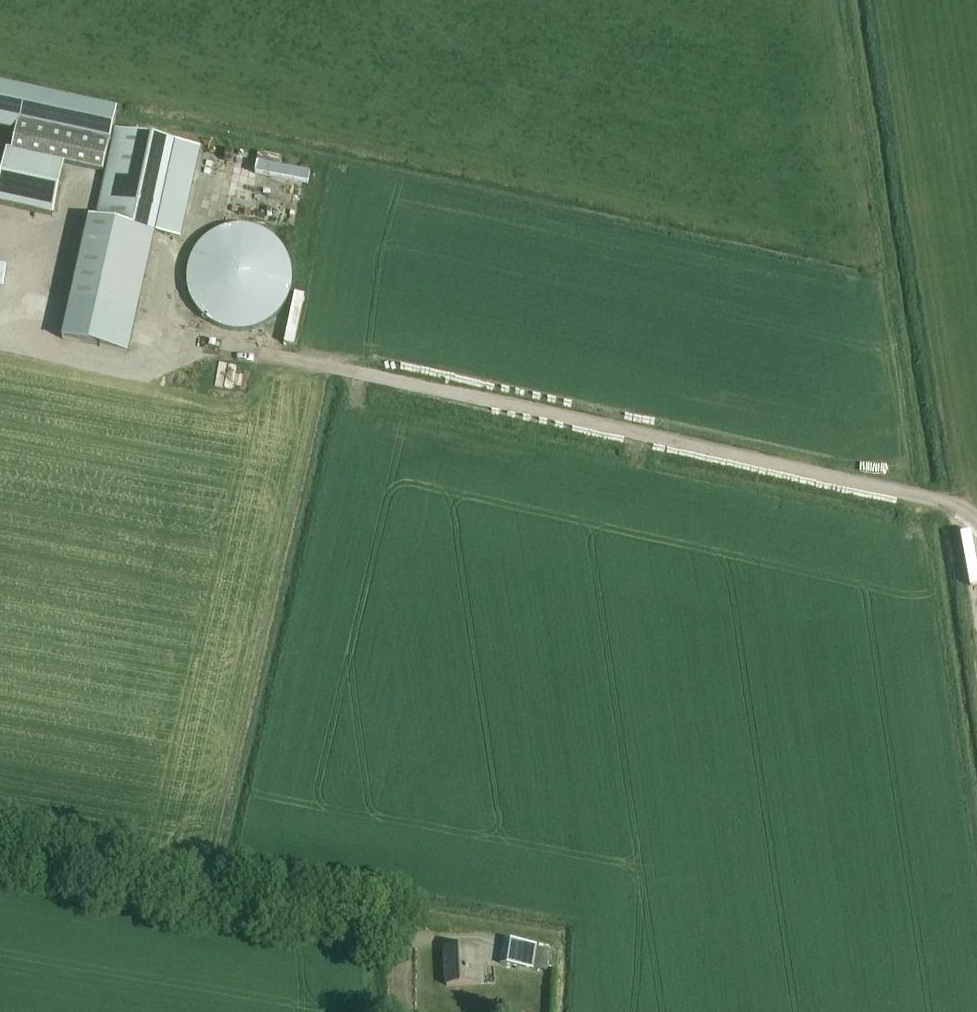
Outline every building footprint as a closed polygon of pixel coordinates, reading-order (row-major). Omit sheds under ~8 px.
[(117,112),(0,86),(0,129),(17,133),(12,156),(8,155),(0,191),(0,205),(53,217),(65,165),(104,174),(117,112)] [(129,354),(155,234),(181,239),(188,204),(180,202),(192,148),(117,131),(97,221),(89,220),(63,339),(129,354)] [(205,241),(189,264),(187,291),(199,316),(222,331),(249,333),(274,321),(289,299),(291,271),(279,247),(257,231),(229,229),(205,241)] [(551,948),(505,941),(501,965),(547,972),(551,948)] [(479,948),(445,949),(447,987),(481,986),(479,948)]
